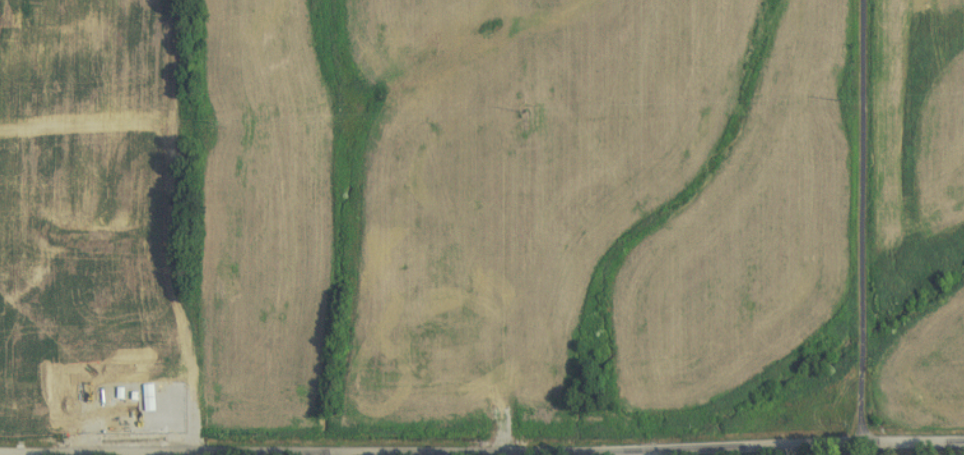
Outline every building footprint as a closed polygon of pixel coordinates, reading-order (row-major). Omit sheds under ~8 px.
[(138,382),(138,410),(151,410),(151,382),(138,382)]
